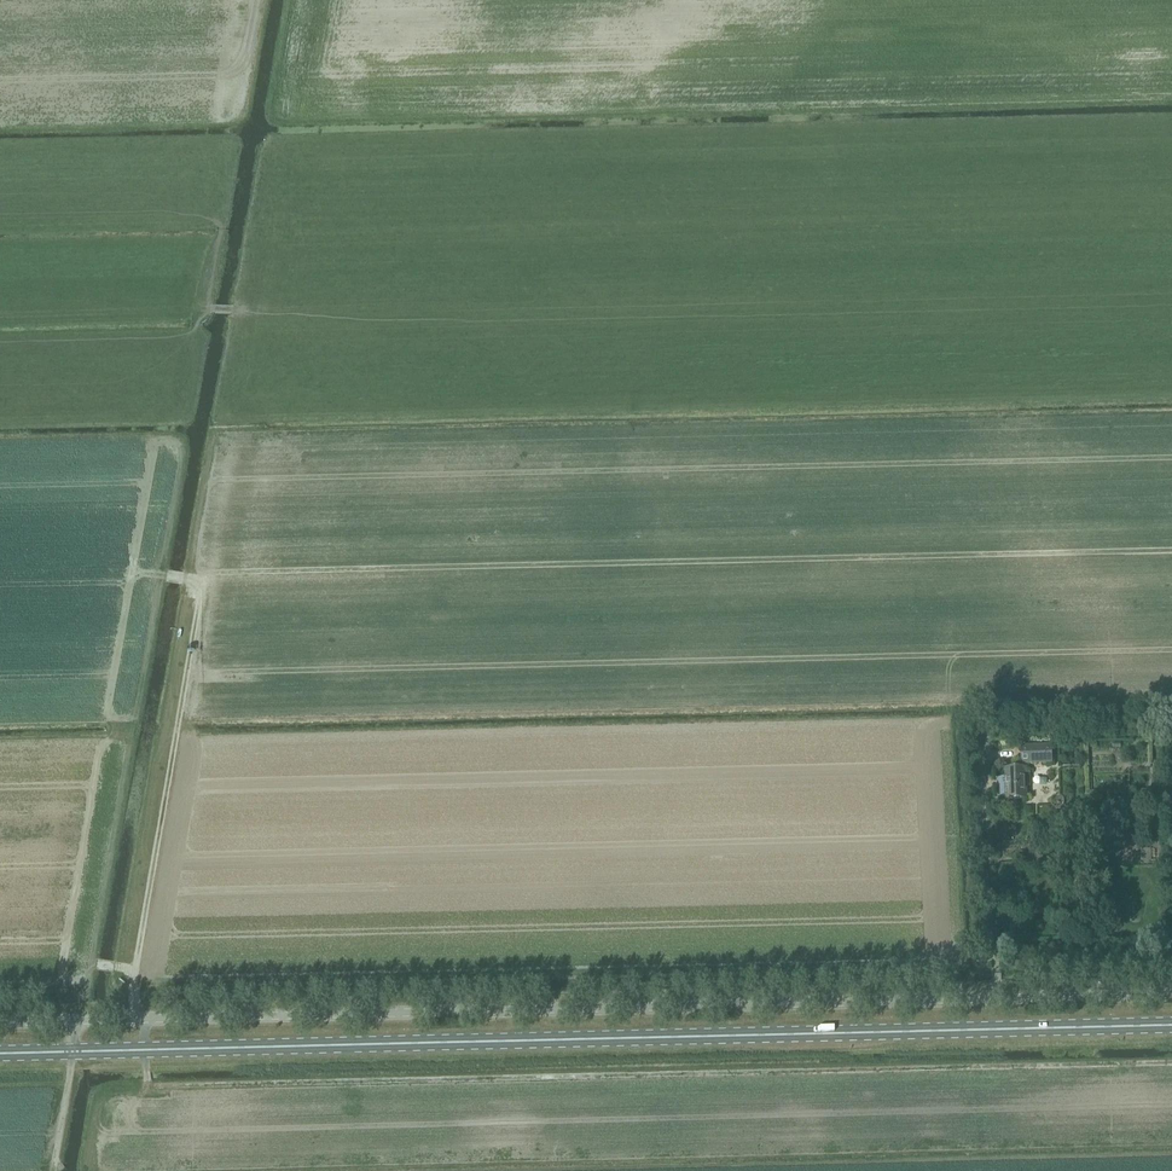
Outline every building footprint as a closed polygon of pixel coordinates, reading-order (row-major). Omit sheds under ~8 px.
[(993,733),(975,733),(975,742),(993,742),(993,733)] [(1000,778),(998,778),(998,785),(999,796),(1007,796),(1007,799),(1028,798),(1027,786),(1031,786),(1030,768),(1030,764),(1053,763),(1053,745),(1022,746),(1023,764),(1023,768),(1006,769),(1006,777),(1000,778)]
